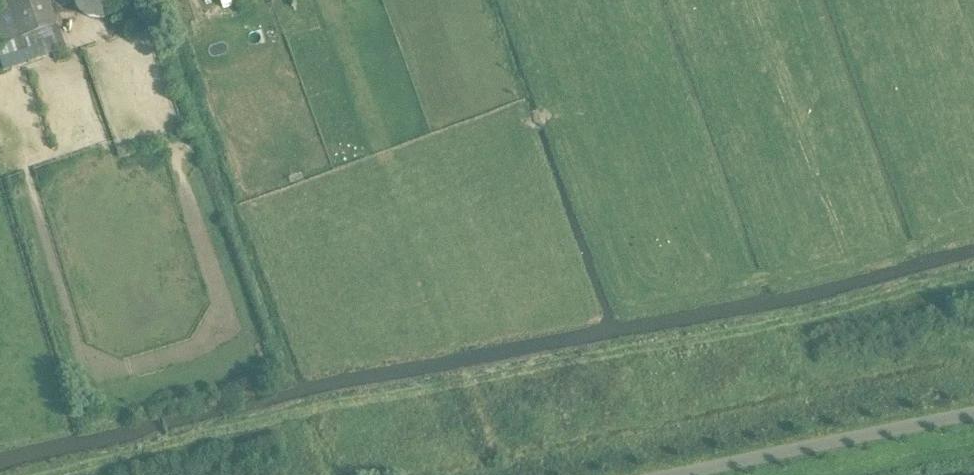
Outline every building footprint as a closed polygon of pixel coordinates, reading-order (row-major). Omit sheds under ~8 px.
[(4,72),(29,63),(65,50),(47,0),(0,0),(0,61),(4,72)] [(82,16),(88,19),(93,21),(100,21),(111,17),(117,12),(122,4),(122,0),(72,0),(75,7),(78,12),(82,16)]
